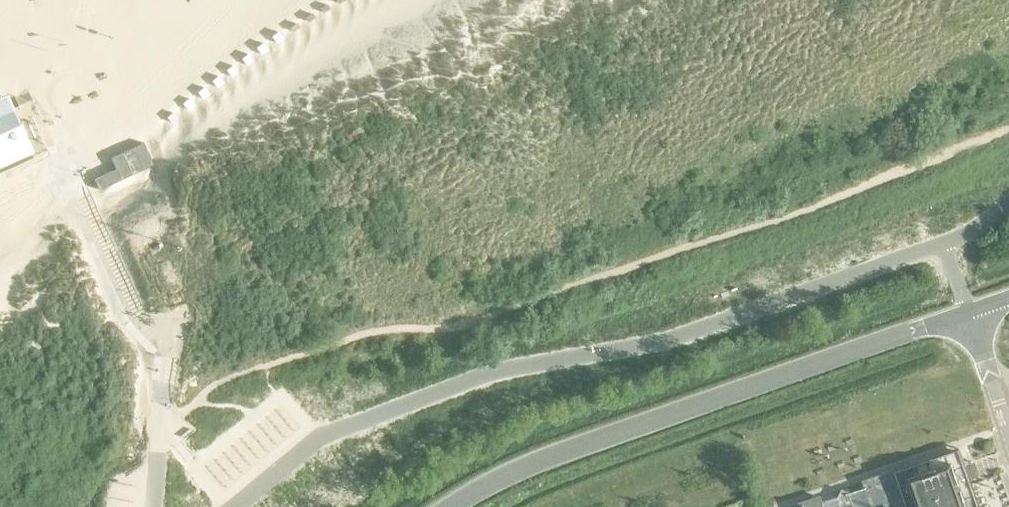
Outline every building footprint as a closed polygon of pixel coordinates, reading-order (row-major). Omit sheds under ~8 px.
[(30,152),(29,151),(27,152),(16,126),(18,125),(11,110),(6,98),(0,100),(0,165),(30,152)] [(115,170),(93,180),(98,191),(117,182),(152,166),(142,145),(117,157),(111,160),(115,170)] [(974,497),(975,495),(974,493),(973,493),(971,489),(964,485),(968,479),(959,453),(953,450),(927,458),(926,458),(924,458),(923,459),(908,465),(904,472),(894,475),(887,472),(867,478),(864,486),(864,487),(848,492),(847,492),(840,488),(836,496),(819,502),(812,498),(799,502),(797,506),(978,506),(974,497)]
